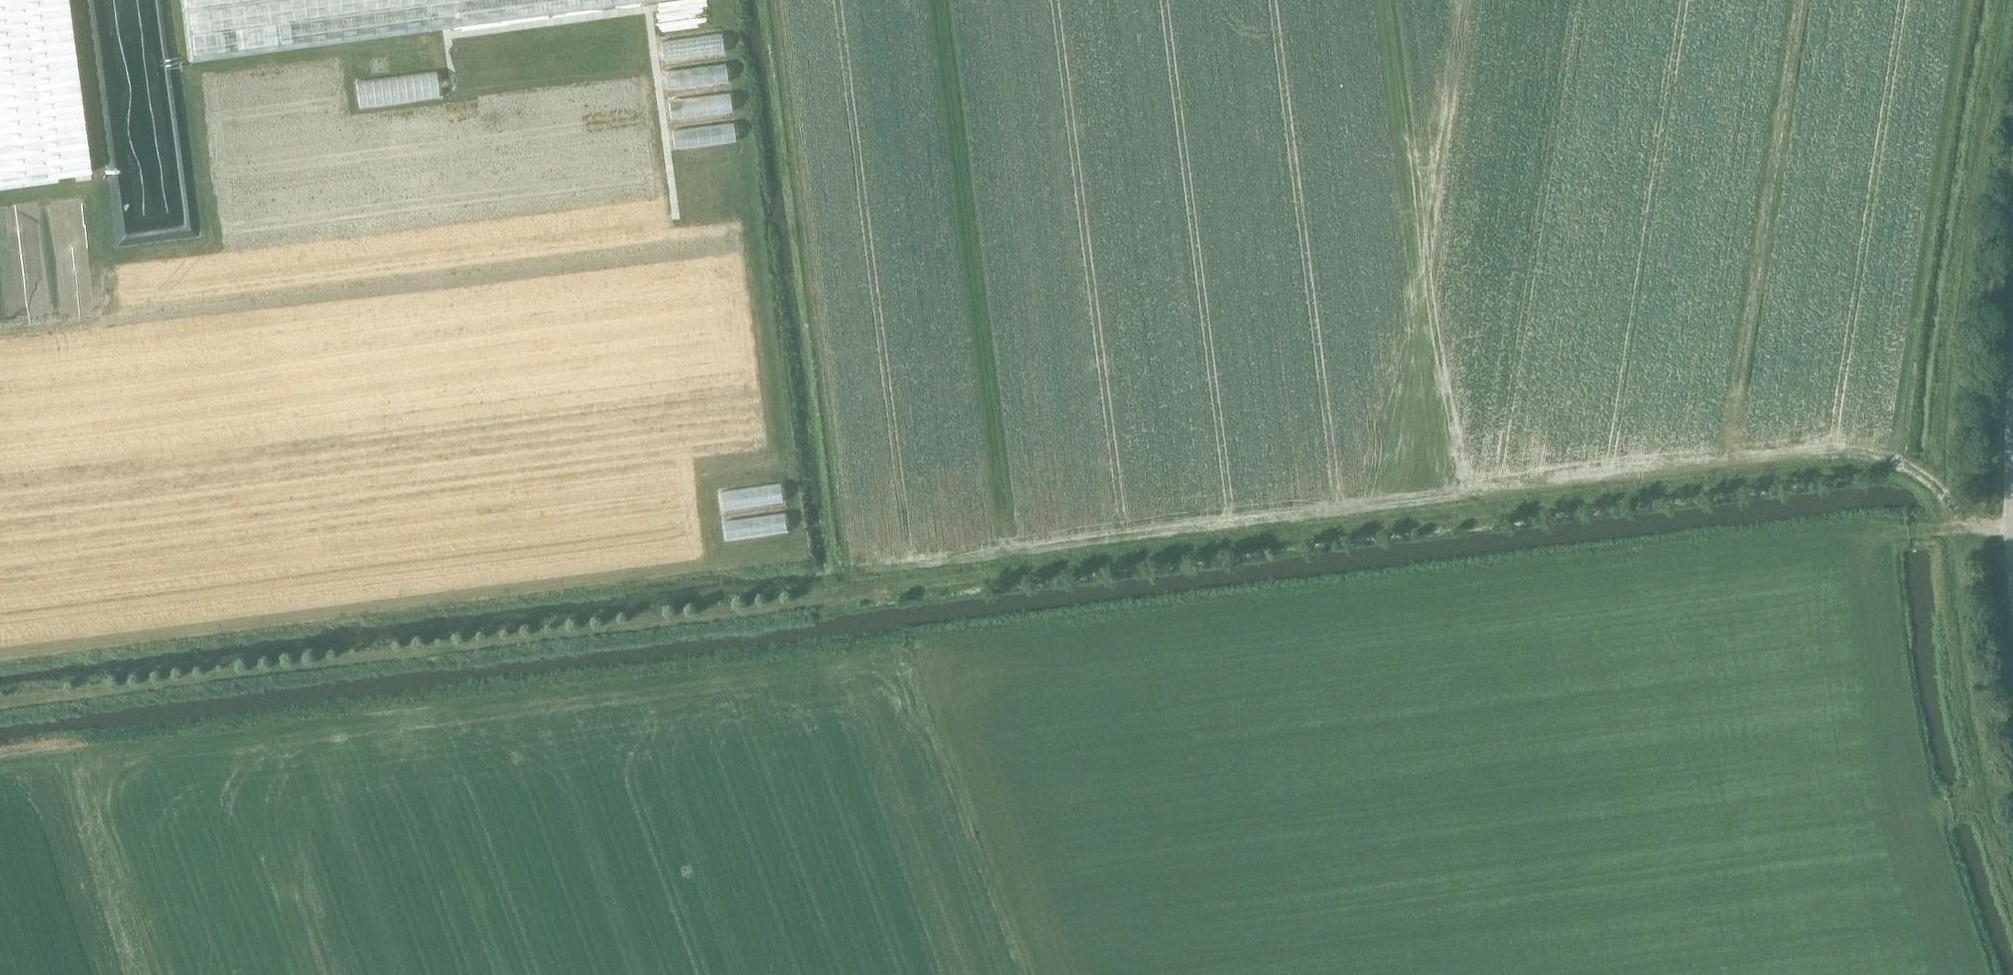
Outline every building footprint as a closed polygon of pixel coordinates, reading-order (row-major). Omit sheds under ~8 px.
[(68,0),(0,0),(0,167),(2,182),(0,183),(0,184),(91,172),(68,0)] [(190,59),(638,0),(183,0),(190,59)]
